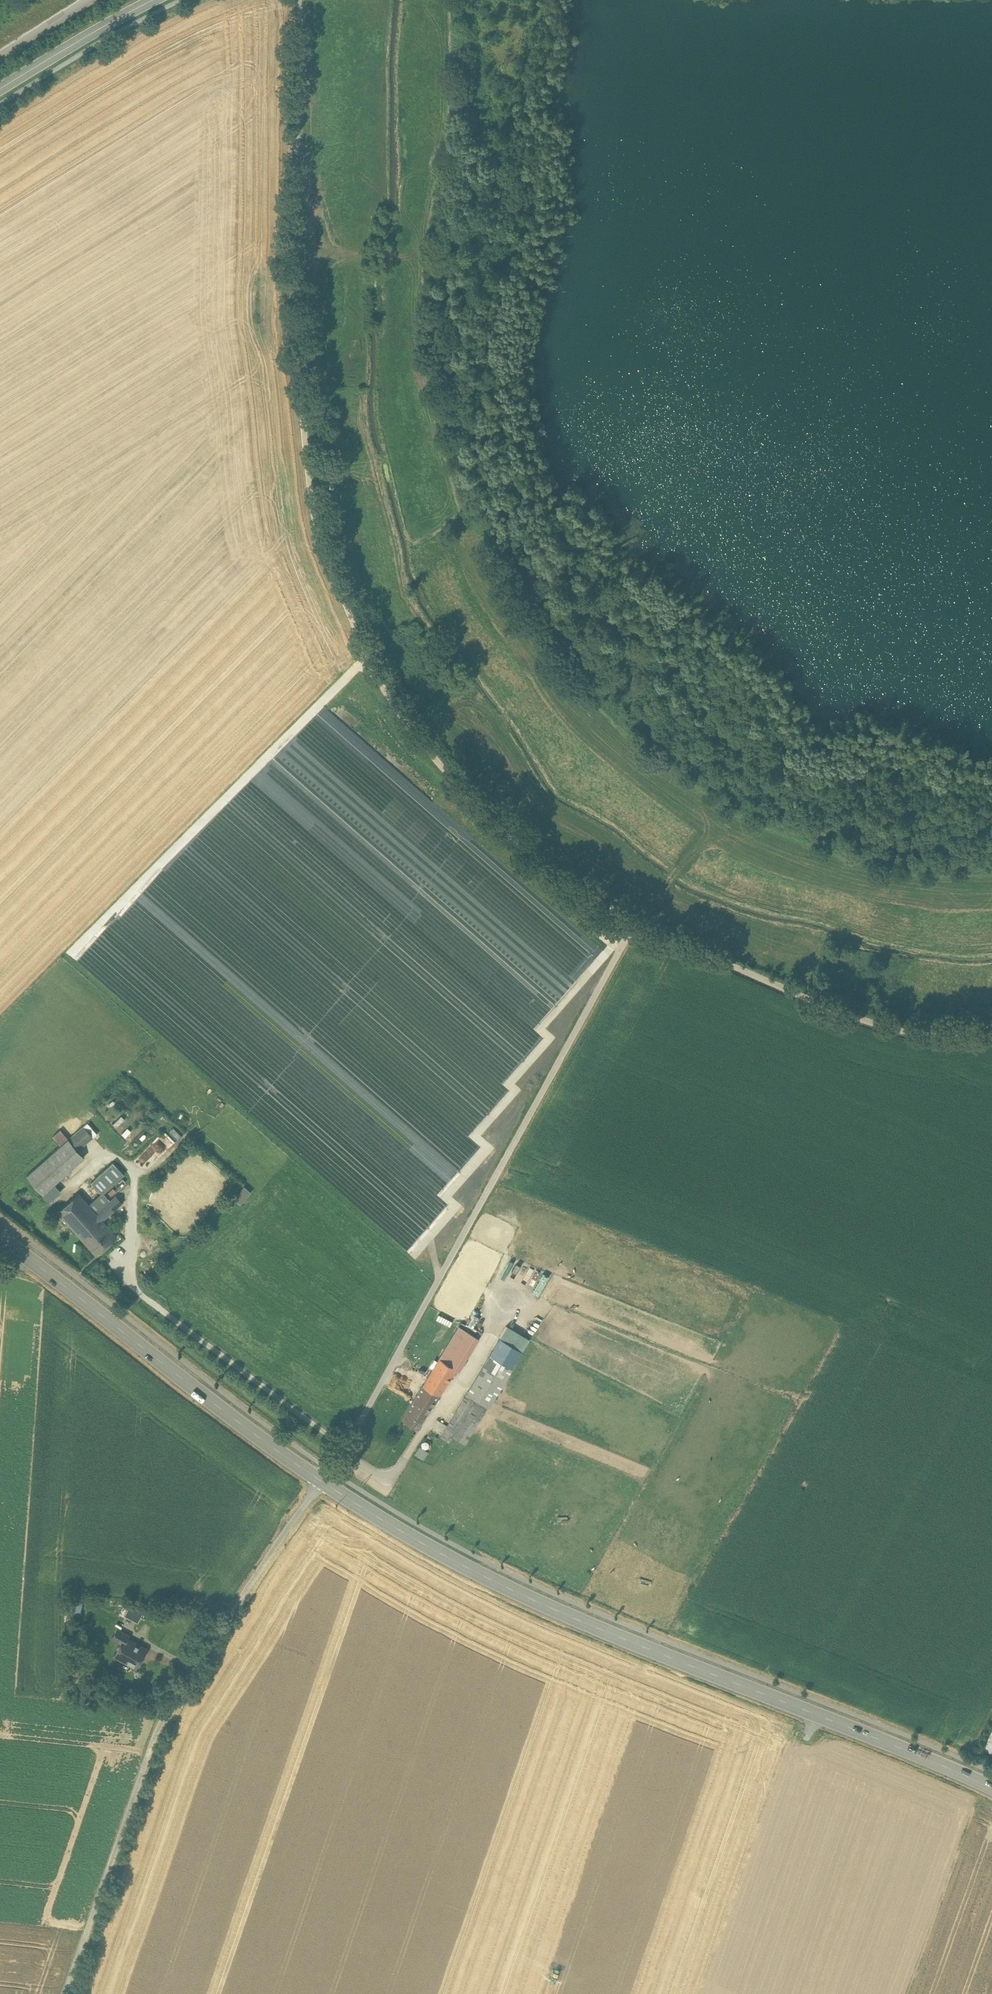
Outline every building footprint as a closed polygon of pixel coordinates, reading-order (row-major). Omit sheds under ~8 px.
[(84,1126),(70,1138),(79,1149),(93,1137),(84,1126)] [(173,1127),(171,1131),(179,1136),(182,1133),(173,1127)] [(67,1137),(60,1129),(53,1136),(60,1143),(67,1137)] [(68,1139),(26,1175),(43,1194),(84,1158),(68,1139)] [(113,1162),(91,1182),(102,1194),(124,1174),(113,1162)] [(235,1197),(243,1203),(253,1190),(245,1184),(235,1197)] [(78,1193),(58,1211),(82,1239),(103,1220),(78,1193)] [(116,1196),(98,1212),(104,1219),(122,1203),(116,1196)] [(103,1220),(82,1239),(96,1255),(117,1237),(103,1220)] [(525,1290),(536,1294),(544,1275),(533,1270),(525,1290)] [(507,1325),(467,1393),(482,1401),(466,1428),(461,1435),(458,1440),(465,1445),(491,1403),(529,1339),(507,1325)] [(454,1334),(411,1405),(427,1414),(438,1395),(440,1396),(456,1369),(459,1370),(473,1346),(454,1334)] [(482,1401),(467,1393),(451,1419),(466,1428),(482,1401)] [(427,1414),(411,1405),(402,1419),(418,1428),(427,1414)] [(466,1428),(451,1419),(447,1426),(461,1435),(466,1428)] [(461,1435),(447,1426),(444,1432),(458,1440),(461,1435)] [(426,1454),(419,1449),(415,1454),(423,1459),(426,1454)] [(84,1596),(70,1593),(67,1610),(75,1614),(80,1614),(84,1596)] [(145,1609),(132,1603),(124,1615),(138,1622),(145,1609)] [(75,1614),(67,1610),(65,1618),(74,1619),(75,1614)] [(130,1636),(117,1629),(112,1638),(121,1643),(114,1655),(136,1668),(147,1649),(128,1639),(130,1636)] [(982,1751),(991,1756),(991,1732),(982,1751)]
